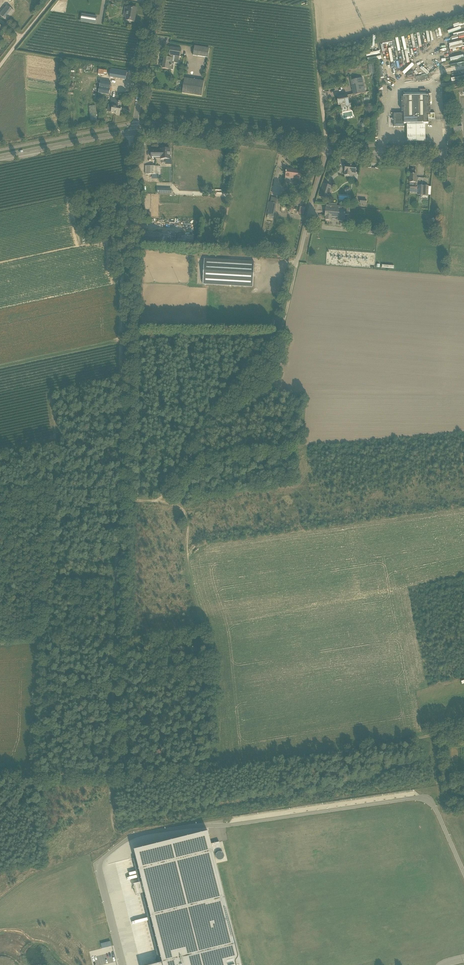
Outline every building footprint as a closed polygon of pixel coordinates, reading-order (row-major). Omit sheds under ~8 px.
[(7,21),(14,12),(7,6),(0,14),(0,15),(7,21)] [(134,22),(137,8),(128,7),(126,21),(128,21),(128,22),(131,23),(132,22),(134,22)] [(97,17),(82,15),(81,21),(96,24),(97,17)] [(193,56),(208,58),(209,49),(194,46),(193,56)] [(164,57),(162,68),(173,70),(175,62),(172,62),(173,56),(175,56),(180,57),(181,49),(171,48),(169,55),(170,55),(169,58),(164,57)] [(127,72),(111,69),(110,77),(126,80),(127,72)] [(350,81),(353,95),(365,93),(362,78),(350,81)] [(184,79),(182,93),(202,96),(204,82),(184,79)] [(109,95),(111,83),(100,81),(98,93),(102,94),(109,95)] [(351,106),(350,101),(349,102),(347,95),(337,97),(336,97),(336,98),(336,101),(337,101),(338,105),(342,105),(342,107),(341,107),(341,108),(351,106)] [(394,114),(394,127),(404,127),(404,124),(407,124),(425,123),(428,123),(428,96),(403,96),(404,114),(394,114)] [(122,102),(116,101),(116,106),(113,105),(112,113),(116,113),(115,114),(120,115),(121,110),(120,110),(121,108),(121,107),(122,102)] [(425,123),(407,124),(407,141),(425,141),(425,123)] [(151,150),(151,158),(161,158),(161,159),(170,159),(170,156),(171,156),(171,153),(170,153),(170,149),(161,149),(161,150),(151,150)] [(355,173),(356,166),(346,165),(344,175),(352,176),(352,178),(356,178),(357,173),(355,173)] [(160,166),(146,166),(146,175),(160,175),(160,166)] [(300,179),(301,172),(292,170),(287,169),(286,178),(300,179)] [(417,186),(417,183),(417,178),(416,178),(417,174),(410,174),(409,183),(410,183),(410,192),(413,192),(413,189),(418,190),(418,195),(423,195),(428,195),(429,186),(424,186),(417,186)] [(332,186),(323,184),(319,197),(328,200),(332,186)] [(277,203),(270,202),(268,214),(274,216),(277,203)] [(338,218),(337,221),(344,221),(344,219),(345,219),(345,214),(348,215),(349,207),(326,205),(325,216),(326,217),(326,220),(330,220),(330,217),(332,217),(338,218)] [(372,225),(372,212),(360,212),(360,225),(372,225)] [(194,242),(194,231),(184,230),(184,233),(182,233),(182,235),(177,235),(177,242),(194,242)] [(160,233),(149,233),(144,232),(143,246),(160,247),(160,233)] [(254,262),(205,259),(203,284),(253,287),(254,262)] [(163,963),(154,964),(241,964),(214,852),(212,844),(208,832),(134,850),(142,882),(133,884),(136,895),(145,893),(163,963)] [(219,842),(212,844),(214,852),(221,850),(219,842)]
